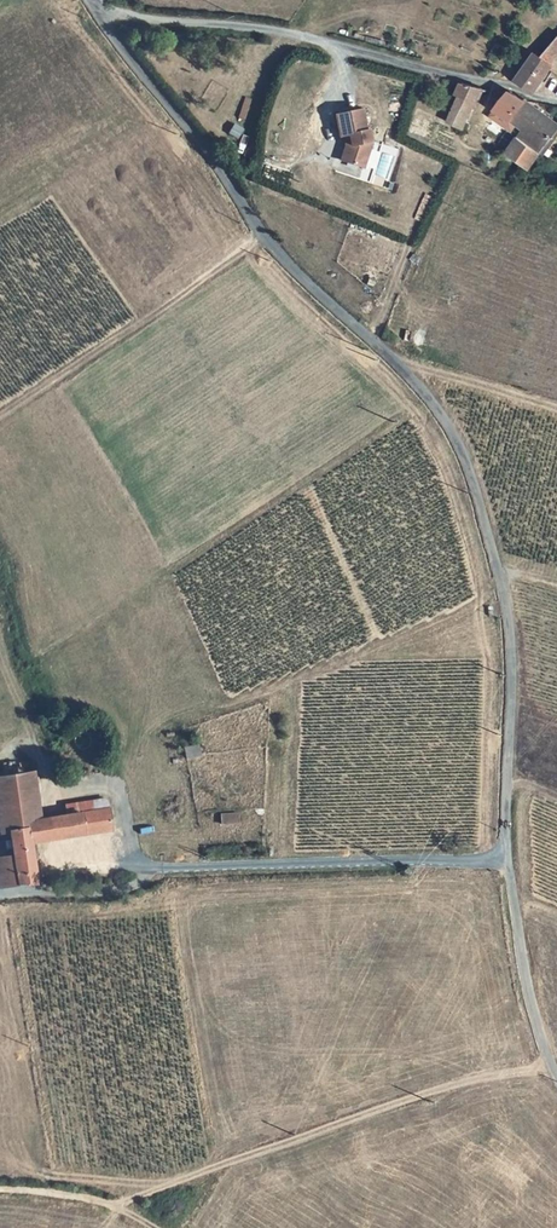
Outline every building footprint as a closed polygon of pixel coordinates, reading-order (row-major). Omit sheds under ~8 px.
[(541,86),(531,96),(547,103),(556,93),(556,68),(541,86)] [(477,148),(494,102),(470,95),(466,106),(472,108),(461,141),(477,148)] [(507,127),(521,136),(536,114),(522,105),(519,108),(507,127)] [(536,114),(521,136),(537,147),(520,175),(544,189),(556,169),(556,128),(536,114)] [(370,122),(345,128),(350,150),(359,148),(361,159),(356,175),(374,181),(382,154),(379,142),(375,143),(370,122)] [(32,839),(22,841),(12,782),(9,783),(6,770),(0,771),(0,842),(3,841),(7,866),(10,881),(30,878),(28,861),(110,846),(106,826),(64,833),(32,839)] [(23,781),(12,782),(22,841),(32,839),(23,781)] [(62,823),(64,833),(106,826),(105,815),(62,823)] [(10,881),(7,866),(0,867),(0,896),(12,894),(12,897),(32,893),(30,878),(10,881)]
